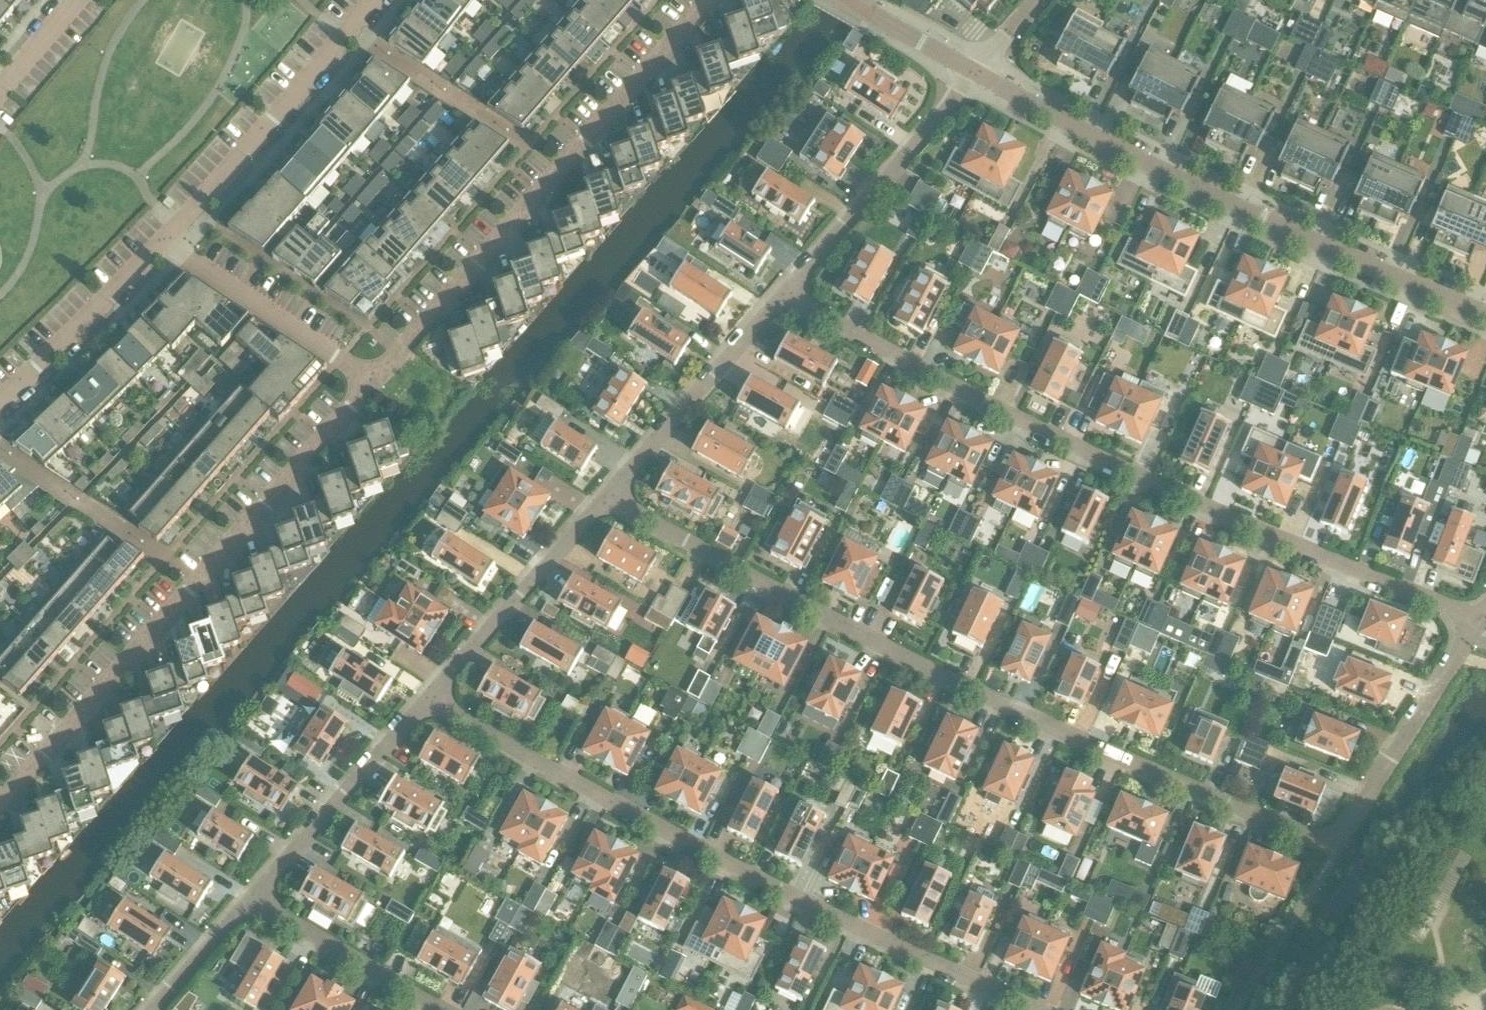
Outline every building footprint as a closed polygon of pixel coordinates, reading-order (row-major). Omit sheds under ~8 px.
[(12,12),(23,0),(0,0),(0,2),(12,12)] [(418,7),(449,32),(463,15),(444,0),(424,0),(418,7)] [(463,15),(474,0),(444,0),(463,15)] [(511,0),(501,0),(498,3),(506,10),(513,2),(511,0)] [(522,2),(530,9),(538,0),(523,0),(522,2)] [(571,12),(601,39),(617,21),(593,0),(582,0),(571,12)] [(617,21),(632,3),(629,0),(593,0),(617,21)] [(632,3),(641,11),(651,0),(629,0),(632,3)] [(742,3),(759,56),(760,56),(756,44),(779,36),(777,31),(786,28),(777,0),(774,0),(768,2),(767,0),(752,0),(742,3)] [(902,3),(924,16),(933,7),(925,0),(904,0),(902,3)] [(956,1),(957,0),(970,12),(969,12),(970,13),(976,6),(986,15),(988,14),(987,13),(998,0),(956,0),(956,1)] [(1159,3),(1170,9),(1175,0),(1161,0),(1159,3)] [(1247,5),(1238,0),(1237,0),(1233,9),(1242,14),(1247,5)] [(1373,11),(1377,0),(1353,0),(1373,8),(1372,11),(1373,11)] [(1406,25),(1417,0),(1377,0),(1373,11),(1374,11),(1405,25),(1406,25)] [(1439,40),(1456,0),(1417,0),(1406,25),(1406,26),(1407,25),(1438,39),(1439,40)] [(1475,47),(1485,21),(1485,2),(1480,0),(1456,0),(1439,40),(1443,32),(1474,46),(1475,47)] [(12,12),(0,2),(0,27),(12,12)] [(530,9),(522,2),(511,14),(519,21),(530,9)] [(729,38),(718,41),(733,87),(734,87),(727,67),(759,56),(742,3),(741,4),(745,15),(724,22),(729,38)] [(418,7),(405,24),(436,49),(449,32),(418,7)] [(1056,67),(1074,77),(1102,24),(1076,10),(1063,35),(1062,36),(1063,36),(1055,51),(1054,52),(1062,56),(1056,67)] [(1221,34),(1232,40),(1243,16),(1232,11),(1221,34)] [(601,39),(571,12),(555,30),(585,57),(601,39)] [(1289,38),(1305,46),(1309,47),(1320,24),(1300,15),(1289,38)] [(1243,16),(1232,40),(1243,45),(1255,22),(1243,16)] [(1475,47),(1476,47),(1485,51),(1485,21),(1475,47)] [(487,22),(480,29),(488,37),(495,29),(487,22)] [(436,49),(405,24),(388,44),(422,66),(436,49)] [(1102,24),(1074,77),(1091,85),(1090,87),(1092,87),(1098,75),(1106,80),(1107,78),(1106,78),(1114,63),(1115,63),(1115,62),(1125,43),(1123,42),(1123,44),(1099,31),(1103,24),(1102,24)] [(1309,47),(1316,51),(1320,53),(1331,29),(1320,24),(1309,47)] [(555,30),(549,25),(533,43),(539,48),(569,75),(585,57),(555,30)] [(504,28),(493,40),(501,48),(512,35),(504,28)] [(488,37),(480,29),(473,38),(481,45),(488,37)] [(501,48),(493,40),(482,53),(490,60),(501,48)] [(701,70),(689,74),(704,118),(705,118),(699,99),(733,87),(718,41),(717,42),(719,47),(696,55),(701,70)] [(1294,69),(1305,75),(1316,51),(1309,47),(1305,46),(1294,69)] [(539,48),(523,66),(553,93),(569,75),(539,48)] [(1130,106),(1148,115),(1175,61),(1149,48),(1137,73),(1136,73),(1136,74),(1129,90),(1128,89),(1128,90),(1136,95),(1130,106)] [(1316,51),(1305,75),(1327,85),(1338,62),(1320,53),(1316,51)] [(458,54),(451,62),(459,70),(466,62),(458,54)] [(1362,72),(1378,80),(1381,81),(1388,66),(1368,57),(1362,72)] [(485,65),(477,58),(465,72),(473,80),(485,65)] [(375,60),(361,78),(392,103),(409,82),(375,60)] [(1175,61),(1148,115),(1165,123),(1164,125),(1166,125),(1172,113),(1180,117),(1181,116),(1180,116),(1188,100),(1189,101),(1189,100),(1189,99),(1202,73),(1201,72),(1200,74),(1175,61)] [(459,70),(451,62),(444,70),(452,78),(459,70)] [(523,66),(507,84),(537,111),(553,93),(523,66)] [(846,92),(888,119),(904,94),(892,87),(895,82),(877,71),(874,75),(862,67),(860,71),(855,68),(843,87),(847,90),(846,92)] [(1399,87),(1403,77),(1389,71),(1384,81),(1399,87)] [(690,79),(670,85),(688,137),(689,137),(685,125),(704,118),(689,74),(688,74),(690,79)] [(361,78),(347,94),(378,120),(392,103),(361,78)] [(1368,103),(1379,108),(1390,85),(1378,80),(1368,103)] [(830,90),(819,82),(812,93),(824,100),(830,90)] [(537,111),(507,84),(487,108),(521,130),(537,111)] [(658,119),(646,123),(661,167),(662,167),(656,148),(688,137),(670,85),(670,86),(673,97),(653,103),(658,119)] [(1205,143),(1223,152),(1249,98),(1223,85),(1211,110),(1210,110),(1210,111),(1203,127),(1202,127),(1202,128),(1210,132),(1205,143)] [(1390,85),(1379,108),(1391,113),(1401,90),(1390,85)] [(1420,87),(1416,96),(1427,101),(1431,91),(1420,87)] [(347,94),(333,111),(364,137),(378,120),(347,94)] [(1249,98),(1223,152),(1240,160),(1240,159),(1242,159),(1247,149),(1255,153),(1256,152),(1255,152),(1262,137),(1263,137),(1264,136),(1263,136),(1276,109),(1275,108),(1274,110),(1249,98)] [(1432,118),(1436,108),(1427,104),(1423,115),(1432,118)] [(1470,119),(1475,122),(1481,124),(1485,111),(1485,108),(1476,104),(1470,119)] [(444,112),(436,105),(423,119),(432,126),(444,112)] [(412,107),(405,115),(413,122),(420,114),(412,107)] [(333,111),(319,128),(350,154),(364,137),(333,111)] [(1442,136),(1454,141),(1464,117),(1453,112),(1442,136)] [(413,122),(405,115),(398,123),(406,130),(413,122)] [(863,140),(827,116),(799,158),(836,182),(863,140)] [(1464,117),(1454,141),(1465,145),(1475,122),(1470,119),(1464,117)] [(1280,178),(1299,187),(1324,132),(1297,120),(1285,146),(1285,145),(1285,147),(1278,162),(1277,162),(1277,163),(1285,167),(1280,178)] [(420,122),(409,135),(417,142),(429,129),(420,122)] [(473,123),(459,139),(489,166),(507,145),(473,123)] [(647,128),(627,134),(645,186),(646,185),(642,174),(661,167),(646,123),(645,123),(647,128)] [(319,128),(305,144),(335,170),(350,154),(319,128)] [(944,174),(976,191),(1002,141),(998,139),(1000,137),(983,128),(967,157),(956,152),(944,174)] [(1324,132),(1299,187),(1316,195),(1315,196),(1317,196),(1322,184),(1331,188),(1331,187),(1331,186),(1338,171),(1339,170),(1338,170),(1351,143),(1349,142),(1349,144),(1324,132)] [(615,168),(603,171),(618,216),(619,216),(613,196),(645,186),(627,134),(630,145),(610,152),(615,168)] [(395,151),(403,158),(415,146),(406,138),(395,151)] [(770,138),(763,149),(785,163),(792,153),(770,138)] [(459,139),(443,157),(473,184),(489,166),(459,139)] [(382,140),(375,148),(384,156),(391,148),(382,140)] [(1002,141),(976,191),(1007,208),(1019,186),(1009,180),(1025,150),(1009,142),(1008,144),(1002,141)] [(305,144),(291,160),(321,187),(335,170),(305,144)] [(384,156),(375,148),(368,156),(377,164),(384,156)] [(785,163),(763,149),(756,160),(778,174),(785,163)] [(1358,213),(1375,221),(1399,165),(1373,155),(1374,153),(1372,153),(1361,179),(1360,179),(1360,181),(1361,181),(1354,196),(1353,196),(1353,197),(1361,201),(1356,214),(1357,214),(1358,213)] [(392,154),(381,167),(389,175),(401,162),(392,154)] [(443,157),(427,176),(457,202),(473,184),(443,157)] [(291,160),(276,177),(306,203),(321,187),(291,160)] [(1399,165),(1375,221),(1393,229),(1398,217),(1407,221),(1407,220),(1407,219),(1414,204),(1415,203),(1414,203),(1425,177),(1399,165)] [(604,176),(584,183),(602,235),(603,234),(599,222),(618,216),(603,171),(602,172),(604,176)] [(813,202),(768,174),(769,172),(767,171),(752,196),(753,197),(754,195),(799,224),(798,225),(799,226),(815,202),(813,201),(813,202)] [(1066,225),(1069,226),(1090,184),(1081,179),(1080,180),(1067,173),(1046,215),(1051,217),(1048,222),(1064,230),(1066,225)] [(357,175),(350,183),(358,191),(365,183),(357,175)] [(379,175),(368,188),(376,195),(388,183),(379,175)] [(427,176),(411,194),(441,220),(457,202),(427,176)] [(277,237),(285,244),(297,230),(289,223),(306,203),(276,177),(257,199),(258,200),(251,207),(250,206),(228,230),(263,252),(277,237)] [(918,182),(906,204),(929,217),(941,195),(918,182)] [(358,191),(350,183),(343,191),(351,199),(358,191)] [(587,195),(568,202),(585,252),(586,252),(582,241),(602,235),(584,183),(583,183),(587,195)] [(1090,184),(1069,226),(1071,228),(1069,233),(1084,240),(1087,236),(1091,238),(1112,196),(1099,189),(1099,188),(1090,184)] [(1433,245),(1451,253),(1474,197),(1447,186),(1437,212),(1436,212),(1436,213),(1436,214),(1430,229),(1429,229),(1429,230),(1437,234),(1433,245)] [(376,195),(368,188),(357,201),(365,208),(376,195)] [(411,194),(395,212),(425,238),(441,220),(411,194)] [(718,197),(711,208),(733,222),(740,211),(718,197)] [(1451,253),(1469,260),(1468,261),(1470,262),(1475,249),(1484,252),(1484,251),(1483,251),(1485,245),(1485,202),(1474,197),(1451,253)] [(336,200),(328,208),(337,215),(344,207),(336,200)] [(557,233),(546,237),(560,281),(561,281),(555,262),(585,252),(568,202),(567,202),(570,212),(552,218),(557,233)] [(341,219),(349,226),(361,213),(353,206),(341,219)] [(395,212),(379,229),(409,256),(425,238),(395,212)] [(918,212),(906,236),(916,241),(929,218),(918,212)] [(318,214),(310,224),(320,233),(329,223),(318,214)] [(1119,265),(1151,281),(1176,230),(1171,228),(1173,225),(1156,217),(1141,247),(1129,242),(1119,265)] [(297,230),(285,244),(272,258),(289,269),(320,233),(310,224),(301,234),(297,230)] [(717,249),(755,273),(754,274),(756,275),(771,251),(770,250),(769,251),(731,227),(732,226),(730,225),(715,249),(716,250),(717,249)] [(1010,231),(999,225),(987,248),(993,251),(997,254),(1010,231)] [(379,229),(364,248),(394,274),(394,273),(409,256),(379,229)] [(1176,230),(1151,281),(1184,296),(1195,274),(1184,268),(1198,238),(1182,230),(1181,232),(1176,230)] [(346,233),(332,249),(341,257),(355,240),(346,233)] [(546,242),(527,248),(544,300),(545,300),(541,288),(560,281),(546,237),(545,237),(546,242)] [(665,239),(658,250),(681,265),(688,254),(665,239)] [(958,263),(969,269),(981,245),(970,239),(958,263)] [(341,257),(332,249),(322,240),(294,273),(315,286),(341,257)] [(1016,248),(1006,243),(1001,253),(1011,258),(1016,248)] [(855,256),(845,274),(850,277),(843,289),(869,303),(892,259),(867,245),(860,258),(855,256)] [(981,245),(969,269),(980,275),(993,251),(987,248),(981,245)] [(394,274),(364,248),(324,292),(368,321),(382,306),(377,301),(383,295),(388,299),(403,281),(394,273),(394,274)] [(530,261),(510,267),(527,319),(528,318),(524,307),(544,300),(527,248),(526,249),(530,261)] [(1208,307),(1241,322),(1264,271),(1260,269),(1261,266),(1244,258),(1230,289),(1218,284),(1208,307)] [(716,317),(715,319),(716,320),(732,295),(730,294),(730,296),(685,267),(686,266),(684,265),(669,289),(670,290),(671,289),(716,317)] [(498,301),(486,304),(501,349),(502,349),(495,329),(527,319),(510,267),(509,267),(513,278),(492,285),(498,301)] [(1075,293),(1086,299),(1098,275),(1087,270),(1075,293)] [(920,274),(913,287),(908,285),(899,303),(904,306),(897,318),(923,332),(946,288),(942,286),(945,281),(926,271),(924,276),(920,274)] [(1264,271),(1241,322),(1273,337),(1284,314),(1273,309),(1287,278),(1270,271),(1269,273),(1264,271)] [(164,298),(142,320),(173,350),(195,325),(221,348),(249,317),(185,275),(164,298)] [(1098,275),(1086,299),(1098,304),(1109,281),(1098,275)] [(1044,307),(1055,313),(1068,290),(1056,284),(1044,307)] [(623,288),(617,298),(634,308),(640,298),(623,288)] [(1068,290),(1055,313),(1067,319),(1079,296),(1068,290)] [(1298,348),(1331,362),(1353,310),(1349,308),(1350,306),(1332,298),(1319,329),(1307,324),(1298,348)] [(677,299),(670,309),(680,315),(687,305),(677,299)] [(487,309),(467,316),(485,369),(486,369),(481,355),(501,349),(486,304),(485,305),(487,309)] [(1303,304),(1298,315),(1307,319),(1312,308),(1303,304)] [(966,360),(975,364),(997,322),(964,305),(954,324),(965,330),(953,352),(966,359),(966,360)] [(1188,316),(1176,310),(1164,336),(1176,342),(1188,318),(1188,316)] [(1353,310),(1331,362),(1364,376),(1374,353),(1363,348),(1376,317),(1359,310),(1358,312),(1353,310)] [(673,366),(675,367),(690,343),(689,342),(688,343),(643,314),(644,313),(643,312),(627,336),(629,337),(629,336),(674,365),(673,366)] [(485,369),(467,316),(466,316),(470,329),(448,336),(450,343),(441,346),(450,374),(459,371),(461,377),(485,369)] [(1122,317),(1111,340),(1122,345),(1125,337),(1142,344),(1148,330),(1122,317)] [(997,322),(975,364),(984,369),(985,368),(998,375),(1019,333),(1015,331),(1017,326),(1002,318),(1000,323),(997,322)] [(1188,318),(1176,342),(1188,348),(1199,324),(1188,318)] [(142,320),(127,335),(154,362),(169,347),(173,351),(173,350),(142,320)] [(242,387),(241,388),(279,422),(326,368),(254,321),(219,360),(234,374),(243,364),(237,359),(245,349),(269,370),(249,393),(242,387)] [(127,335),(112,350),(139,378),(154,362),(127,335)] [(1404,341),(1391,374),(1403,379),(1408,381),(1406,385),(1422,392),(1424,387),(1426,388),(1444,344),(1435,340),(1434,341),(1421,335),(1416,347),(1404,341)] [(837,363),(836,362),(835,363),(788,338),(789,336),(788,336),(774,361),(775,362),(776,360),(822,386),(822,387),(823,388),(837,363)] [(593,339),(586,350),(608,364),(615,353),(593,339)] [(1079,350),(1060,341),(1058,346),(1054,344),(1032,388),(1058,401),(1080,357),(1077,355),(1079,350)] [(1444,344),(1426,388),(1449,398),(1467,354),(1454,349),(1454,348),(1444,344)] [(186,383),(193,389),(199,383),(202,379),(195,374),(209,358),(199,349),(183,368),(192,377),(186,383)] [(112,350),(96,366),(124,393),(139,378),(112,350)] [(1255,378),(1267,384),(1278,359),(1266,354),(1255,378)] [(1278,359),(1267,384),(1278,389),(1289,364),(1278,359)] [(96,366),(81,381),(108,408),(124,393),(96,366)] [(177,375),(186,383),(192,377),(183,368),(177,375)] [(600,402),(593,413),(618,429),(645,387),(620,371),(613,383),(607,379),(595,398),(600,402)] [(1104,376),(1089,407),(1101,412),(1096,423),(1118,434),(1138,391),(1135,390),(1139,381),(1124,374),(1120,383),(1104,376)] [(205,376),(202,379),(199,383),(209,391),(214,385),(205,376)] [(1238,401),(1251,406),(1261,382),(1249,377),(1238,401)] [(784,430),(786,430),(800,405),(798,404),(798,406),(751,380),(752,379),(750,378),(736,403),(738,404),(739,403),(785,428),(784,430)] [(81,381),(65,396),(92,423),(108,408),(81,381)] [(1138,391),(1118,434),(1141,444),(1161,402),(1165,393),(1143,382),(1138,391)] [(1261,382),(1251,406),(1273,416),(1284,392),(1261,382)] [(199,383),(193,389),(203,398),(209,391),(199,383)] [(241,388),(226,406),(255,432),(270,414),(279,422),(241,388)] [(879,441),(882,442),(904,400),(882,389),(860,430),(864,433),(862,437),(877,445),(879,441)] [(169,390),(160,399),(166,405),(175,396),(169,390)] [(1356,393),(1346,418),(1358,423),(1368,398),(1356,393)] [(835,394),(829,405),(852,418),(858,407),(835,394)] [(542,395),(536,405),(559,421),(566,411),(542,395)] [(65,396),(50,410),(76,438),(92,423),(65,396)] [(181,398),(172,407),(179,414),(188,404),(181,398)] [(166,405),(160,399),(151,408),(158,414),(166,405)] [(904,400),(882,442),(904,454),(926,412),(904,400)] [(1359,423),(1370,428),(1379,405),(1368,401),(1359,423)] [(852,418),(829,405),(823,416),(846,429),(852,418)] [(204,418),(204,419),(239,450),(255,432),(226,406),(210,423),(204,418)] [(50,410),(34,425),(60,453),(76,438),(50,410)] [(1182,459),(1208,471),(1228,426),(1202,414),(1182,459)] [(1328,439),(1339,444),(1350,419),(1338,414),(1328,439)] [(1166,415),(1161,427),(1173,433),(1178,421),(1166,415)] [(204,419),(188,437),(223,468),(239,450),(204,419)] [(1350,419),(1339,444),(1351,449),(1361,424),(1350,419)] [(138,421),(130,431),(136,437),(145,428),(138,421)] [(556,423),(540,447),(542,448),(542,446),(580,471),(579,472),(581,473),(597,449),(595,448),(594,449),(557,425),(557,424),(556,423)] [(945,475),(948,476),(969,434),(947,423),(926,465),(930,467),(928,472),(943,479),(945,475)] [(157,424),(148,433),(154,439),(163,430),(157,424)] [(388,424),(364,432),(382,484),(383,484),(379,472),(401,464),(400,459),(408,456),(404,444),(405,444),(399,428),(390,431),(388,424)] [(60,453),(34,425),(12,445),(31,458),(33,455),(45,468),(60,453)] [(723,435),(711,429),(697,454),(740,478),(755,453),(743,446),(746,441),(726,430),(723,435)] [(136,437),(130,431),(121,440),(127,446),(136,437)] [(1260,495),(1264,497),(1286,445),(1253,431),(1243,454),(1255,459),(1241,490),(1259,498),(1260,495)] [(352,466),(340,470),(356,515),(357,515),(350,495),(382,484),(364,432),(368,444),(347,451),(352,466)] [(154,439),(148,433),(139,442),(146,448),(154,439)] [(1440,456),(1451,460),(1460,438),(1449,433),(1440,456)] [(969,434),(948,476),(951,478),(948,482),(964,490),(966,485),(970,487),(991,446),(969,434)] [(1460,438),(1451,460),(1463,465),(1473,440),(1461,435),(1460,438)] [(188,437),(172,455),(207,486),(223,468),(188,437)] [(495,453),(515,465),(522,455),(502,442),(495,453)] [(1286,445),(1264,497),(1268,499),(1267,501),(1285,509),(1298,478),(1310,483),(1320,460),(1286,445)] [(836,447),(823,470),(835,476),(847,453),(836,447)] [(108,453),(99,462),(105,468),(114,459),(108,453)] [(177,460),(162,478),(191,504),(207,486),(172,455),(171,455),(177,460)] [(1012,508),(1014,509),(1035,467),(1013,456),(992,498),(996,500),(992,509),(1007,517),(1012,508)] [(1434,482),(1445,486),(1455,462),(1443,457),(1434,482)] [(123,458),(115,467),(121,474),(130,464),(123,458)] [(0,461),(0,498),(5,504),(12,511),(39,487),(0,461)] [(105,468),(99,462),(90,471),(97,477),(105,468)] [(1455,462),(1445,486),(1457,491),(1467,466),(1455,462)] [(121,474),(115,467),(106,477),(112,483),(121,474)] [(1035,467),(1014,509),(1037,520),(1058,478),(1035,467)] [(544,469),(539,476),(549,482),(554,475),(544,469)] [(324,498),(312,502),(327,546),(328,546),(321,527),(356,515),(340,470),(341,475),(319,483),(324,498)] [(673,502),(670,507),(689,518),(693,512),(704,519),(706,516),(712,519),(723,499),(717,496),(719,493),(675,470),(661,495),(673,502)] [(510,472),(497,493),(537,519),(543,510),(542,510),(550,497),(510,472)] [(1319,524),(1346,535),(1347,533),(1345,533),(1366,484),(1367,484),(1368,483),(1341,472),(1341,473),(1342,474),(1321,523),(1320,522),(1319,524)] [(880,500),(891,506),(903,482),(892,476),(880,500)] [(90,484),(83,477),(74,487),(82,492),(90,484)] [(141,490),(140,491),(175,522),(191,504),(162,478),(147,495),(141,490)] [(903,482),(891,506),(902,511),(914,488),(903,482)] [(835,508),(845,513),(858,489),(848,483),(835,508)] [(755,485),(749,496),(772,509),(778,498),(755,485)] [(1106,502),(1107,503),(1108,501),(1082,489),(1081,491),(1082,491),(1063,532),(1062,531),(1061,533),(1087,545),(1087,544),(1086,543),(1106,502)] [(175,522),(140,491),(124,509),(142,526),(139,530),(157,542),(175,522)] [(537,519),(497,493),(495,495),(487,491),(478,505),(486,510),(483,514),(486,515),(483,520),(498,530),(502,526),(523,539),(531,527),(531,528),(537,519)] [(772,509),(749,496),(743,507),(766,520),(772,509)] [(1429,507),(1402,496),(1402,498),(1403,499),(1384,548),(1382,548),(1382,549),(1409,560),(1409,558),(1408,558),(1427,508),(1428,508),(1429,507)] [(313,507),(293,514),(310,565),(311,565),(307,553),(327,546),(312,502),(311,502),(313,507)] [(448,502),(442,512),(462,525),(468,514),(448,502)] [(766,546),(773,550),(771,555),(800,571),(825,524),(822,523),(825,517),(801,504),(798,510),(795,509),(785,529),(777,525),(766,546)] [(1465,504),(1460,515),(1468,518),(1472,507),(1465,504)] [(429,506),(424,514),(434,520),(439,513),(429,506)] [(947,534),(958,540),(970,516),(959,510),(947,534)] [(462,525),(442,512),(435,522),(455,535),(462,525)] [(1132,565),(1135,566),(1154,523),(1132,513),(1112,556),(1116,558),(1114,562),(1130,569),(1132,565)] [(1447,574),(1472,583),(1482,556),(1462,548),(1473,520),(1452,513),(1433,564),(1449,570),(1447,574)] [(281,547),(269,551),(284,595),(285,595),(278,576),(310,565),(293,514),(292,514),(296,525),(275,532),(281,547)] [(970,516),(958,540),(969,545),(981,522),(970,516)] [(65,518),(56,527),(63,533),(71,524),(65,518)] [(39,522),(30,531),(36,538),(45,529),(39,522)] [(913,545),(925,551),(936,529),(924,523),(913,545)] [(1154,523),(1135,566),(1138,567),(1135,572),(1151,579),(1153,574),(1157,576),(1177,533),(1154,523)] [(63,533),(56,527),(47,535),(54,542),(63,533)] [(723,528),(715,543),(731,551),(739,536),(723,528)] [(448,535),(447,534),(431,558),(433,559),(433,558),(478,587),(477,588),(479,589),(494,565),(493,564),(492,565),(448,536),(448,535)] [(613,534),(598,559),(641,584),(656,558),(613,534)] [(86,552),(85,553),(120,584),(144,557),(126,545),(111,535),(108,539),(92,557),(86,552)] [(24,542),(15,551),(21,557),(30,548),(24,542)] [(856,600),(858,597),(869,603),(887,568),(876,562),(877,559),(844,542),(822,583),(856,600)] [(1014,567),(1026,573),(1037,549),(1026,543),(1014,567)] [(1200,595),(1203,596),(1222,553),(1199,543),(1180,586),(1185,588),(1182,593),(1198,600),(1200,595)] [(30,548),(21,557),(27,563),(36,554),(30,548)] [(1037,549),(1026,573),(1037,578),(1049,554),(1037,549)] [(6,560),(12,566),(21,557),(15,551),(6,560)] [(270,556),(250,562),(267,614),(268,614),(264,602),(284,595),(269,551),(268,551),(270,556)] [(85,553),(69,571),(104,602),(120,584),(85,553)] [(1222,553),(1203,596),(1206,597),(1204,602),(1220,609),(1222,604),(1226,606),(1244,563),(1222,553)] [(21,557),(12,566),(18,572),(27,563),(21,557)] [(402,559),(395,569),(415,582),(422,572),(402,559)] [(238,596),(226,600),(241,644),(242,644),(235,625),(267,614),(250,562),(249,563),(253,574),(232,580),(238,596)] [(906,587),(905,587),(906,588),(902,595),(901,595),(902,596),(893,613),(892,613),(892,614),(921,628),(921,627),(920,627),(927,612),(931,614),(938,600),(934,598),(942,584),(943,584),(943,583),(914,568),(914,569),(915,570),(906,587)] [(69,571),(53,589),(88,620),(104,602),(69,571)] [(1269,624),(1271,625),(1289,582),(1267,572),(1249,616),(1253,617),(1251,622),(1267,629),(1269,624)] [(1090,574),(1079,598),(1091,603),(1102,579),(1090,574)] [(594,624),(606,630),(620,605),(577,581),(563,606),(574,612),(571,618),(591,629),(594,624)] [(1006,595),(1016,600),(1023,587),(1012,582),(1006,595)] [(1289,582),(1271,625),(1274,626),(1272,631),(1288,638),(1290,633),(1294,635),(1313,591),(1289,582)] [(658,596),(650,608),(673,622),(689,594),(672,585),(664,599),(658,596)] [(389,604),(389,605),(435,635),(440,626),(447,613),(408,588),(405,592),(401,589),(392,602),(390,605),(389,604)] [(53,589),(37,607),(72,638),(88,620),(53,589)] [(952,635),(981,649),(1002,604),(973,590),(952,635)] [(696,603),(690,614),(693,616),(687,627),(686,626),(686,628),(703,637),(697,649),(709,656),(715,644),(716,644),(717,643),(716,642),(734,609),(735,609),(735,608),(705,592),(705,593),(699,604),(696,603)] [(1055,622),(1068,628),(1081,599),(1068,593),(1055,622)] [(227,605),(207,611),(224,663),(225,663),(221,651),(241,644),(226,600),(225,600),(227,605)] [(1136,624),(1138,625),(1139,625),(1148,629),(1158,605),(1147,600),(1136,624)] [(435,635),(389,605),(375,626),(420,655),(428,643),(429,643),(435,635)] [(1170,610),(1158,605),(1148,629),(1158,633),(1159,634),(1170,610)] [(1320,605),(1309,632),(1333,642),(1344,614),(1320,605)] [(1370,605),(1358,635),(1378,643),(1375,650),(1411,664),(1424,631),(1404,624),(1406,619),(1370,605)] [(37,607),(21,625),(56,656),(72,638),(37,607)] [(673,622),(650,608),(644,619),(667,633),(673,622)] [(210,623),(191,630),(207,680),(208,680),(205,669),(224,663),(207,611),(206,611),(210,623)] [(346,617),(339,627),(359,640),(366,630),(346,617)] [(734,661),(758,674),(779,635),(771,631),(773,628),(757,619),(734,661)] [(1128,646),(1129,647),(1139,625),(1138,625),(1125,619),(1112,648),(1125,654),(1128,646)] [(521,649),(522,648),(568,675),(567,676),(569,677),(571,673),(570,673),(580,655),(581,655),(583,652),(581,651),(581,652),(534,626),(535,624),(534,624),(519,649),(521,649)] [(21,625),(6,643),(41,673),(56,656),(21,625)] [(1139,625),(1129,647),(1149,655),(1158,633),(1148,629),(1139,625)] [(1001,671),(1029,684),(1050,639),(1022,626),(1001,671)] [(359,640),(339,627),(332,637),(353,650),(359,640)] [(180,661),(168,665),(184,711),(178,690),(207,680),(191,630),(190,630),(193,640),(175,646),(180,661)] [(1205,654),(1217,659),(1227,635),(1215,630),(1205,654)] [(1309,632),(1305,643),(1303,649),(1326,658),(1333,642),(1309,632)] [(779,635),(758,674),(783,687),(805,644),(788,636),(786,639),(779,635)] [(1227,635),(1217,659),(1228,664),(1239,640),(1227,635)] [(6,643),(0,649),(0,671),(8,678),(3,683),(21,696),(41,673),(6,643)] [(591,657),(611,668),(616,657),(597,646),(591,657)] [(1297,663),(1294,671),(1305,676),(1314,653),(1303,649),(1297,663)] [(376,703),(375,704),(376,705),(392,681),(391,680),(390,681),(345,652),(346,651),(344,650),(342,654),(332,671),(331,671),(329,674),(330,675),(331,674),(344,682),(339,690),(358,702),(363,695),(376,703)] [(1066,670),(1062,668),(1056,681),(1060,683),(1054,697),(1080,708),(1087,694),(1091,695),(1096,684),(1092,683),(1099,668),(1072,656),(1066,670)] [(616,657),(611,668),(606,676),(616,682),(627,663),(616,657)] [(1285,659),(1275,683),(1287,688),(1294,671),(1297,663),(1285,659)] [(812,686),(816,688),(807,706),(838,722),(861,677),(830,661),(822,675),(819,673),(812,686)] [(1387,686),(1390,678),(1347,661),(1344,668),(1340,667),(1333,683),(1338,685),(1335,692),(1378,709),(1380,702),(1385,704),(1392,687),(1387,686)] [(151,693),(140,697),(155,742),(156,742),(149,722),(184,711),(168,665),(167,665),(169,671),(146,678),(151,693)] [(483,696),(494,703),(491,709),(511,720),(514,714),(526,721),(527,718),(533,721),(544,701),(539,698),(540,695),(497,671),(483,696)] [(709,677),(698,671),(686,693),(697,699),(709,677)] [(323,690),(296,673),(288,686),(314,703),(323,690)] [(1261,690),(1265,679),(1254,674),(1244,698),(1256,703),(1261,690)] [(1275,683),(1265,679),(1261,690),(1283,699),(1288,688),(1287,688),(1275,683)] [(709,681),(698,702),(711,708),(722,687),(709,681)] [(1141,693),(1124,686),(1110,718),(1157,739),(1171,707),(1155,700),(1157,695),(1143,689),(1141,693)] [(680,713),(688,697),(671,687),(660,707),(665,709),(662,715),(675,721),(680,713)] [(870,733),(900,747),(901,746),(900,745),(919,705),(920,706),(921,704),(891,690),(890,691),(891,692),(872,732),(871,731),(870,733)] [(140,702),(121,709),(138,760),(139,760),(135,748),(155,742),(140,697),(139,698),(140,702)] [(567,697),(561,708),(581,720),(588,709),(567,697)] [(699,703),(688,697),(680,713),(690,719),(699,703)] [(108,742),(97,746),(112,791),(112,790),(106,771),(138,760),(121,709),(120,709),(124,720),(103,727),(108,742)] [(595,760),(604,765),(628,723),(625,722),(627,717),(612,709),(610,714),(606,711),(583,753),(596,759),(595,760)] [(309,717),(297,736),(302,740),(295,751),(319,767),(346,726),(322,710),(314,721),(309,717)] [(1189,725),(1196,728),(1186,753),(1185,753),(1185,754),(1211,765),(1212,764),(1211,764),(1216,752),(1217,752),(1217,751),(1216,750),(1219,744),(1220,745),(1220,743),(1224,733),(1225,733),(1225,732),(1228,724),(1195,710),(1189,725)] [(768,711),(756,733),(769,739),(780,718),(768,711)] [(1316,715),(1308,711),(1303,722),(1311,724),(1303,745),(1347,763),(1358,735),(1315,718),(1316,715)] [(934,734),(927,747),(932,749),(924,767),(954,782),(978,733),(947,718),(938,736),(934,734)] [(628,723),(604,765),(613,770),(614,769),(627,776),(649,735),(645,733),(648,728),(633,720),(630,725),(628,723)] [(737,753),(747,758),(760,735),(749,729),(737,753)] [(237,742),(260,758),(266,748),(243,732),(237,742)] [(435,735),(420,761),(463,786),(478,760),(435,735)] [(760,735),(747,758),(759,764),(771,741),(760,735)] [(1244,735),(1233,761),(1259,771),(1270,745),(1244,735)] [(827,742),(816,764),(828,770),(839,748),(827,742)] [(97,751),(78,758),(95,808),(96,808),(92,797),(112,791),(97,746),(96,746),(97,751)] [(1012,747),(1011,749),(1004,746),(996,762),(993,760),(987,774),(990,775),(983,791),(988,793),(985,800),(998,806),(1001,799),(1013,805),(1034,760),(1027,757),(1028,755),(1012,747)] [(668,800),(677,805),(699,762),(697,761),(699,756),(684,748),(682,753),(678,751),(655,792),(668,799),(668,800)] [(67,789),(55,793),(70,837),(71,837),(65,818),(95,808),(78,758),(77,758),(80,768),(62,774),(67,789)] [(248,791),(244,796),(263,808),(267,803),(278,810),(294,786),(252,759),(236,783),(248,791)] [(699,762),(677,805),(686,809),(699,815),(721,774),(717,772),(720,767),(705,759),(702,764),(699,762)] [(1314,776),(1299,770),(1297,776),(1284,771),(1273,799),(1314,815),(1325,787),(1312,782),(1314,776)] [(887,771),(876,794),(888,800),(899,777),(887,771)] [(1043,824),(1075,839),(1093,797),(1086,794),(1091,783),(1066,772),(1058,790),(1053,788),(1046,803),(1051,805),(1043,824)] [(837,800),(847,806),(858,784),(837,774),(831,784),(842,790),(837,800)] [(728,829),(727,831),(752,844),(753,842),(752,842),(776,794),(777,795),(778,793),(752,780),(752,782),(753,782),(729,830),(728,829)] [(396,814),(393,819),(412,831),(416,825),(427,832),(429,829),(435,833),(446,813),(440,810),(442,807),(399,782),(385,807),(396,814)] [(858,784),(847,806),(848,804),(858,809),(868,789),(858,784)] [(195,796),(216,808),(222,798),(202,786),(195,796)] [(56,798),(36,804),(53,855),(54,855),(51,844),(70,837),(55,793),(54,793),(56,798)] [(949,793),(935,822),(942,825),(948,828),(962,799),(949,793)] [(518,853),(519,854),(546,806),(536,801),(523,794),(500,835),(505,837),(502,842),(519,852),(518,853)] [(491,796),(480,815),(490,821),(501,802),(491,796)] [(1108,826),(1107,826),(1106,828),(1109,829),(1109,828),(1142,843),(1135,860),(1150,867),(1161,841),(1157,839),(1166,818),(1167,816),(1165,815),(1165,816),(1150,809),(1150,808),(1148,807),(1147,808),(1140,805),(1140,804),(1138,803),(1137,804),(1122,797),(1120,796),(1119,798),(1120,798),(1108,826)] [(26,836),(14,840),(30,886),(30,885),(24,865),(53,855),(36,804),(36,805),(39,814),(21,821),(26,836)] [(826,817),(800,804),(799,805),(800,806),(776,853),(775,853),(774,854),(800,867),(801,866),(800,865),(824,818),(825,818),(826,817)] [(546,806),(519,854),(540,866),(567,819),(554,811),(555,811),(546,806)] [(490,822),(467,808),(461,819),(484,833),(490,822)] [(197,836),(199,837),(199,836),(237,860),(237,861),(238,862),(254,838),(252,837),(251,838),(213,814),(214,813),(213,812),(210,815),(211,816),(210,816),(202,811),(192,826),(200,832),(199,832),(197,836)] [(908,838),(919,843),(931,819),(919,814),(908,838)] [(931,819),(919,843),(930,848),(942,825),(935,822),(931,819)] [(357,827),(357,826),(356,825),(341,850),(343,851),(343,850),(389,876),(389,878),(390,879),(392,875),(392,874),(402,857),(402,858),(405,854),(403,853),(402,854),(357,827)] [(995,849),(1008,855),(1018,833),(1006,827),(995,849)] [(1224,840),(1194,827),(1176,872),(1205,884),(1224,840)] [(152,842),(174,856),(181,845),(159,831),(152,842)] [(590,892),(591,893),(617,845),(608,840),(607,840),(594,834),(572,875),(576,877),(574,882),(591,891),(590,892)] [(841,887),(851,892),(871,849),(868,847),(871,843),(855,835),(853,840),(849,838),(828,880),(841,887)] [(30,886),(14,840),(13,840),(15,845),(0,850),(0,895),(30,886)] [(617,845),(591,893),(612,905),(638,857),(625,850),(626,849),(617,845)] [(871,849),(851,892),(860,896),(873,902),(894,860),(889,858),(892,853),(876,845),(874,850),(871,849)] [(414,860),(437,874),(444,863),(421,849),(414,860)] [(488,856),(476,849),(464,870),(476,877),(488,856)] [(1250,893),(1250,897),(1253,901),(1257,903),(1262,902),(1265,899),(1267,895),(1283,901),(1296,868),(1280,862),(1281,859),(1279,858),(1278,861),(1267,857),(1268,854),(1265,853),(1264,856),(1248,849),(1235,882),(1251,888),(1250,893)] [(160,893),(174,902),(178,895),(196,907),(196,908),(197,909),(212,885),(211,884),(210,885),(166,856),(166,855),(165,854),(162,858),(163,858),(152,875),(149,878),(151,879),(151,878),(164,886),(160,893)] [(1057,877),(1070,883),(1079,861),(1067,856),(1057,877)] [(1019,889),(1020,887),(1030,865),(1018,860),(1008,884),(1019,889)] [(925,867),(903,915),(902,915),(901,916),(927,928),(928,927),(927,926),(949,878),(950,879),(951,877),(925,865),(924,867),(925,867)] [(1030,865),(1020,887),(1031,892),(1041,870),(1030,865)] [(640,919),(638,918),(638,920),(663,933),(664,932),(663,931),(687,884),(688,884),(689,883),(664,870),(663,871),(664,872),(640,919)] [(305,897),(317,904),(313,910),(333,921),(336,916),(348,923),(349,920),(355,923),(366,904),(361,901),(363,898),(320,872),(305,897)] [(114,876),(108,886),(121,895),(128,885),(114,876)] [(522,907),(533,913),(545,890),(546,890),(534,884),(522,907)] [(545,890),(533,913),(544,919),(557,897),(545,890)] [(1149,898),(1130,890),(1124,905),(1143,913),(1149,898)] [(1082,917),(1094,922),(1104,898),(1092,893),(1082,917)] [(950,937),(949,938),(975,950),(976,949),(975,948),(993,907),(995,908),(995,906),(969,894),(968,896),(970,896),(951,937),(950,937)] [(1104,898),(1094,922),(1105,927),(1116,903),(1104,898)] [(520,907),(506,899),(494,919),(508,927),(520,907)] [(414,914),(392,901),(385,912),(408,925),(414,914)] [(684,948),(717,965),(744,911),(723,901),(708,930),(696,924),(684,948)] [(109,927),(151,954),(167,930),(125,903),(109,927)] [(520,907),(508,927),(522,935),(534,914),(520,906),(520,907)] [(1192,908),(1183,931),(1192,934),(1200,937),(1209,915),(1192,908)] [(744,911),(717,965),(750,982),(762,957),(750,951),(765,922),(744,911)] [(1220,920),(1209,915),(1200,937),(1211,942),(1220,920)] [(1045,923),(1029,916),(1027,921),(1023,919),(1004,963),(1018,968),(1017,969),(1027,973),(1046,929),(1043,928),(1045,923)] [(594,946),(605,952),(618,929),(607,923),(594,946)] [(1169,925),(1160,947),(1171,952),(1180,930),(1169,925)] [(1048,931),(1046,929),(1027,973),(1036,978),(1037,977),(1050,983),(1069,939),(1064,937),(1066,933),(1051,926),(1048,931)] [(103,948),(72,928),(66,938),(96,958),(103,948)] [(618,929),(605,952),(616,958),(629,935),(618,929)] [(1192,934),(1183,931),(1181,930),(1170,956),(1181,960),(1192,934)] [(433,935),(419,961),(462,985),(477,960),(482,951),(463,941),(459,950),(433,935)] [(236,999),(254,1009),(282,963),(267,954),(270,950),(247,936),(231,963),(251,974),(236,999)] [(578,939),(571,952),(596,965),(603,952),(578,939)] [(775,989),(801,1002),(802,1000),(800,1000),(824,952),(825,953),(826,951),(800,939),(799,940),(800,941),(777,989),(776,988),(775,989)] [(1093,1002),(1103,1006),(1124,955),(1101,946),(1080,995),(1093,1001),(1093,1002)] [(531,982),(539,967),(511,951),(484,1000),(502,1009),(516,1009),(521,1000),(527,1003),(537,985),(531,982)] [(667,960),(680,966),(685,958),(672,951),(667,960)] [(1103,1006),(1112,1009),(1113,1009),(1115,1009),(1128,1009),(1144,971),(1140,970),(1142,965),(1124,957),(1125,956),(1124,955),(1103,1006)] [(79,1009),(105,1009),(124,980),(100,964),(73,1006),(79,1009)] [(629,1009),(648,974),(633,967),(615,1003),(629,1009)] [(881,978),(860,968),(846,998),(834,992),(825,1009),(866,1009),(881,978)] [(1160,1009),(1199,1009),(1205,996),(1215,1000),(1221,985),(1199,976),(1196,984),(1174,975),(1160,1009)] [(866,1009),(892,1009),(902,988),(881,978),(866,1009)] [(342,992),(340,991),(330,985),(328,984),(327,986),(326,989),(313,981),(312,980),(311,982),(294,1009),(350,1009),(352,1006),(353,1006),(354,1005),(352,1004),(339,996),(341,994),(342,992)] [(15,998),(34,1009),(36,1009),(42,1001),(22,988),(15,998)] [(735,1009),(750,1009),(755,999),(744,993),(735,1009)] [(174,1009),(190,1009),(196,999),(188,994),(174,1009)] [(684,997),(677,1009),(710,1009),(684,997)]
